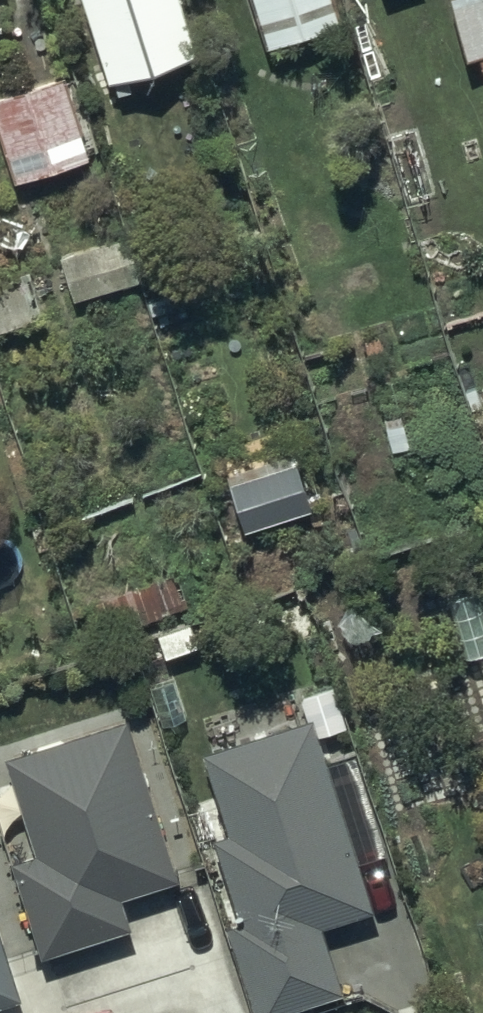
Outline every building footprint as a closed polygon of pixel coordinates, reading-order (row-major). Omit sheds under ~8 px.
[(100,83),(189,55),(172,0),(74,0),(100,83)] [(261,47),(332,25),(324,0),(246,0),(261,47)] [(475,61),(482,59),(482,0),(457,0),(475,61)] [(8,26),(0,1),(0,29),(8,26)] [(0,101),(0,140),(15,187),(93,163),(67,80),(0,101)] [(132,240),(57,257),(68,303),(142,286),(132,240)] [(22,273),(0,278),(0,328),(34,319),(22,273)] [(298,466),(233,486),(248,536),(313,516),(298,466)] [(183,603),(172,574),(85,605),(96,634),(183,603)] [(302,715),(246,732),(242,718),(202,730),(208,748),(195,752),(221,835),(205,840),(231,922),(221,925),(248,1012),(258,1012),(335,989),(314,923),(363,907),(302,715)] [(117,719),(0,753),(0,764),(25,851),(3,858),(31,953),(120,927),(111,897),(163,881),(117,719)] [(11,998),(0,960),(0,1001),(11,998)]
